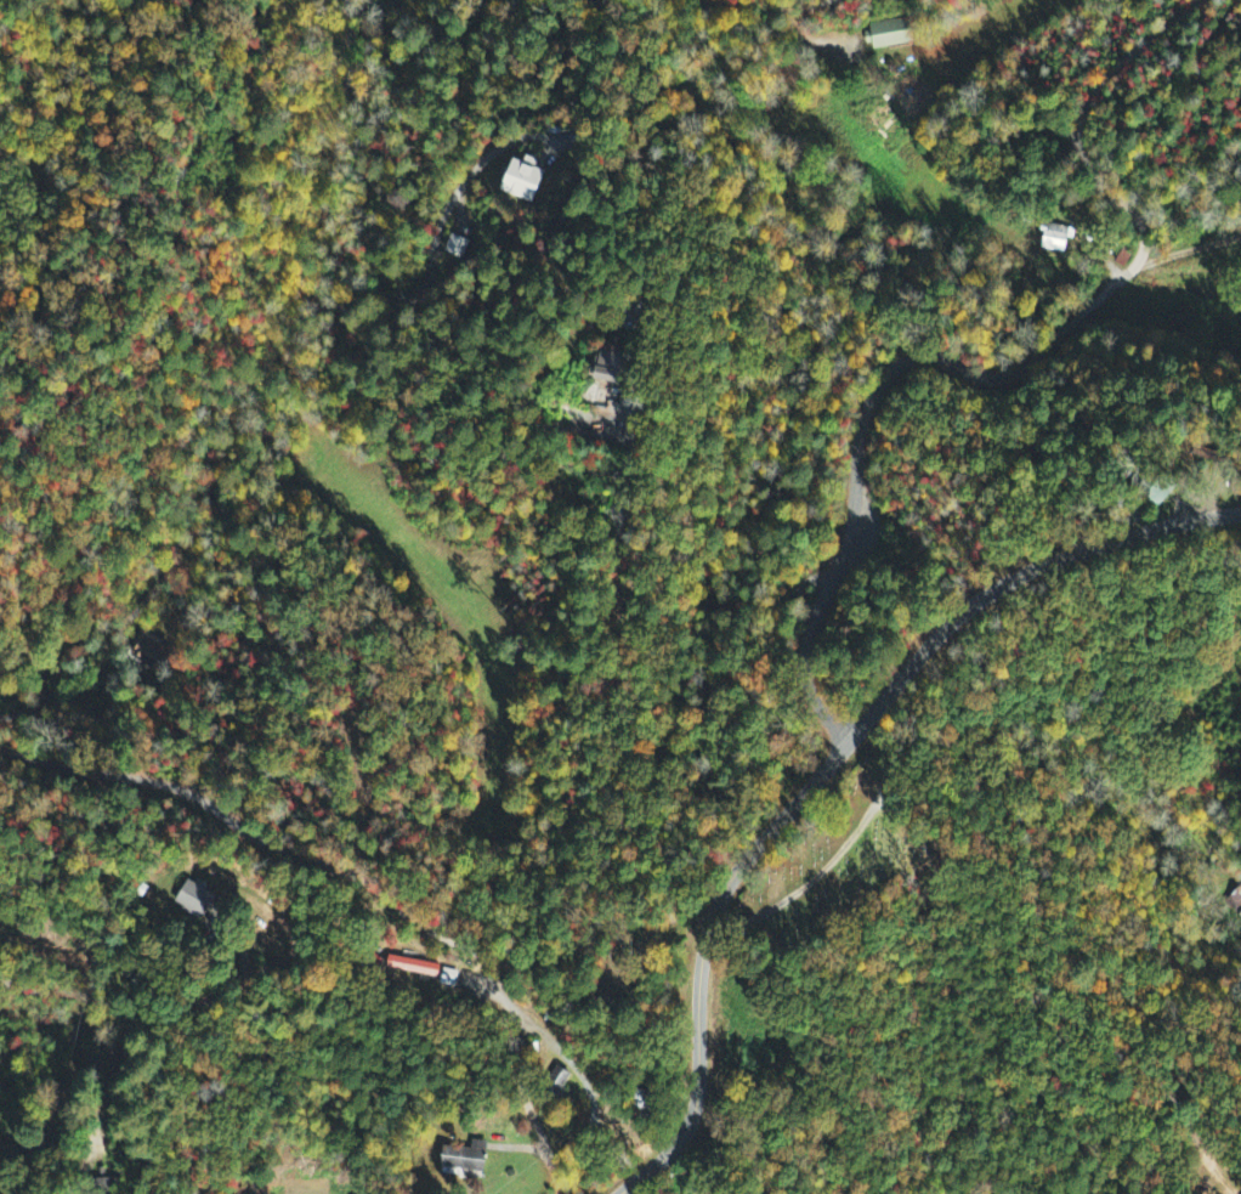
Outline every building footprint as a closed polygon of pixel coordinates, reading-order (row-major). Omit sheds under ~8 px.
[(873,50),(912,46),(909,21),(871,24),(873,50)] [(515,157),(504,195),(535,204),(545,172),(536,170),(537,163),(515,157)] [(1042,252),(1069,254),(1070,228),(1044,226),(1042,252)] [(621,384),(626,354),(603,350),(598,380),(621,384)] [(210,887),(190,878),(176,906),(206,921),(217,896),(208,892),(210,887)] [(390,969),(423,976),(423,980),(442,984),(445,967),(393,956),(390,969)] [(456,990),(461,973),(447,968),(442,985),(456,990)] [(488,1142),(473,1142),(473,1149),(444,1148),(443,1172),(487,1174),(488,1142)] [(114,1185),(106,1175),(96,1184),(104,1193),(114,1185)]
